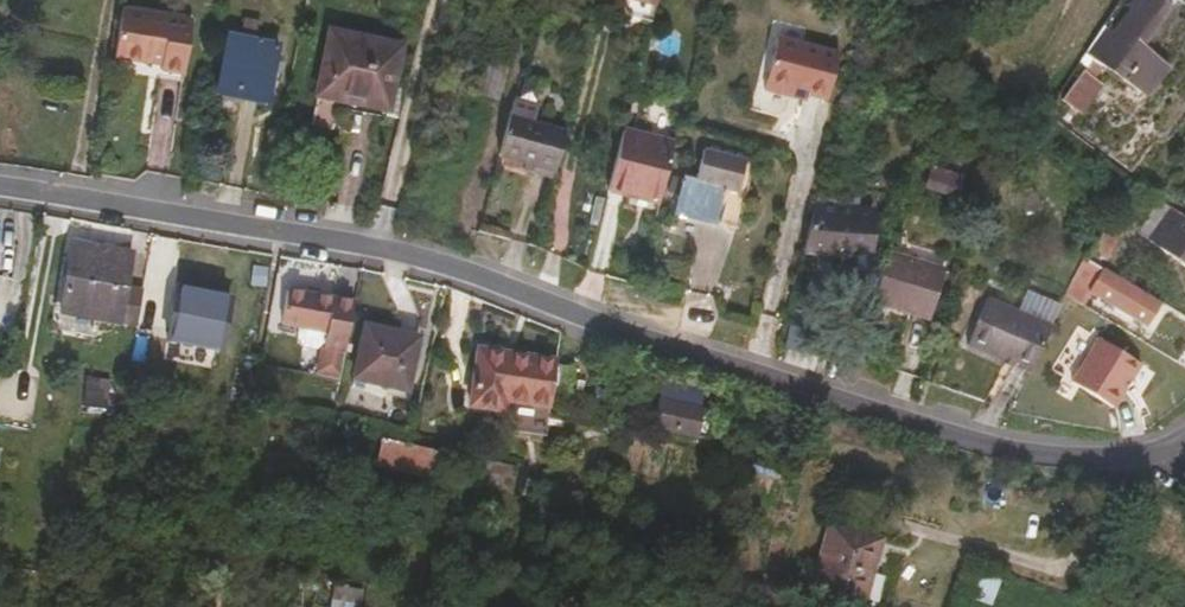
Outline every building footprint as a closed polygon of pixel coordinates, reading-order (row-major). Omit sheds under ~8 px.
[(660,0),(612,0),(656,14),(660,0)] [(1152,24),(1162,11),(1149,0),(1129,0),(1126,4),(1152,24)] [(1132,49),(1152,24),(1126,4),(1104,31),(1099,28),(1079,54),(1126,93),(1150,65),(1132,49)] [(786,91),(818,100),(831,56),(769,38),(755,89),(783,99),(786,91)] [(315,113),(396,133),(402,101),(393,99),(402,60),(333,43),(315,113)] [(213,105),(263,115),(276,55),(226,44),(213,105)] [(114,46),(107,92),(151,101),(150,108),(172,111),(183,59),(114,46)] [(1055,98),(1072,111),(1093,82),(1076,69),(1055,98)] [(505,141),(509,128),(504,126),(508,108),(489,103),(480,133),(505,141)] [(498,166),(534,176),(545,139),(509,128),(505,141),(498,166)] [(473,158),(498,166),(505,141),(480,133),(473,158)] [(623,133),(605,194),(620,199),(618,210),(647,218),(667,145),(623,133)] [(668,210),(730,228),(746,165),(697,152),(689,183),(676,180),(668,210)] [(1017,213),(1034,210),(1031,197),(1015,200),(1017,213)] [(1164,201),(1141,234),(1184,265),(1184,215),(1164,201)] [(802,207),(790,246),(822,246),(822,251),(862,252),(862,208),(802,207)] [(92,325),(132,332),(140,296),(122,292),(127,260),(71,248),(61,305),(94,312),(92,325)] [(1067,290),(1082,300),(1087,289),(1107,302),(1106,303),(1144,327),(1157,308),(1121,285),(1120,282),(1081,258),(1067,290)] [(878,263),(864,315),(923,329),(936,279),(878,263)] [(341,350),(350,302),(283,290),(278,322),(322,330),(319,347),(341,350)] [(161,345),(215,355),(224,305),(171,295),(161,345)] [(970,343),(1031,369),(1052,323),(989,297),(970,343)] [(355,345),(344,398),(399,410),(409,356),(355,345)] [(1086,390),(1127,417),(1155,374),(1114,347),(1086,390)] [(531,408),(540,364),(471,348),(461,405),(492,412),(494,400),(531,408)] [(312,378),(326,380),(330,359),(316,356),(312,378)] [(531,408),(544,410),(546,399),(552,368),(553,366),(540,364),(531,408)] [(552,368),(546,399),(560,402),(566,372),(552,368)] [(399,410),(344,398),(343,407),(398,419),(399,410)] [(643,429),(670,435),(676,408),(649,402),(643,429)] [(406,442),(375,436),(370,462),(427,473),(432,448),(406,442)] [(472,479),(506,486),(509,467),(476,459),(472,479)] [(854,606),(859,606),(868,578),(866,577),(874,547),(826,532),(808,594),(854,606)] [(363,585),(332,583),(330,606),(361,606),(363,585)]
